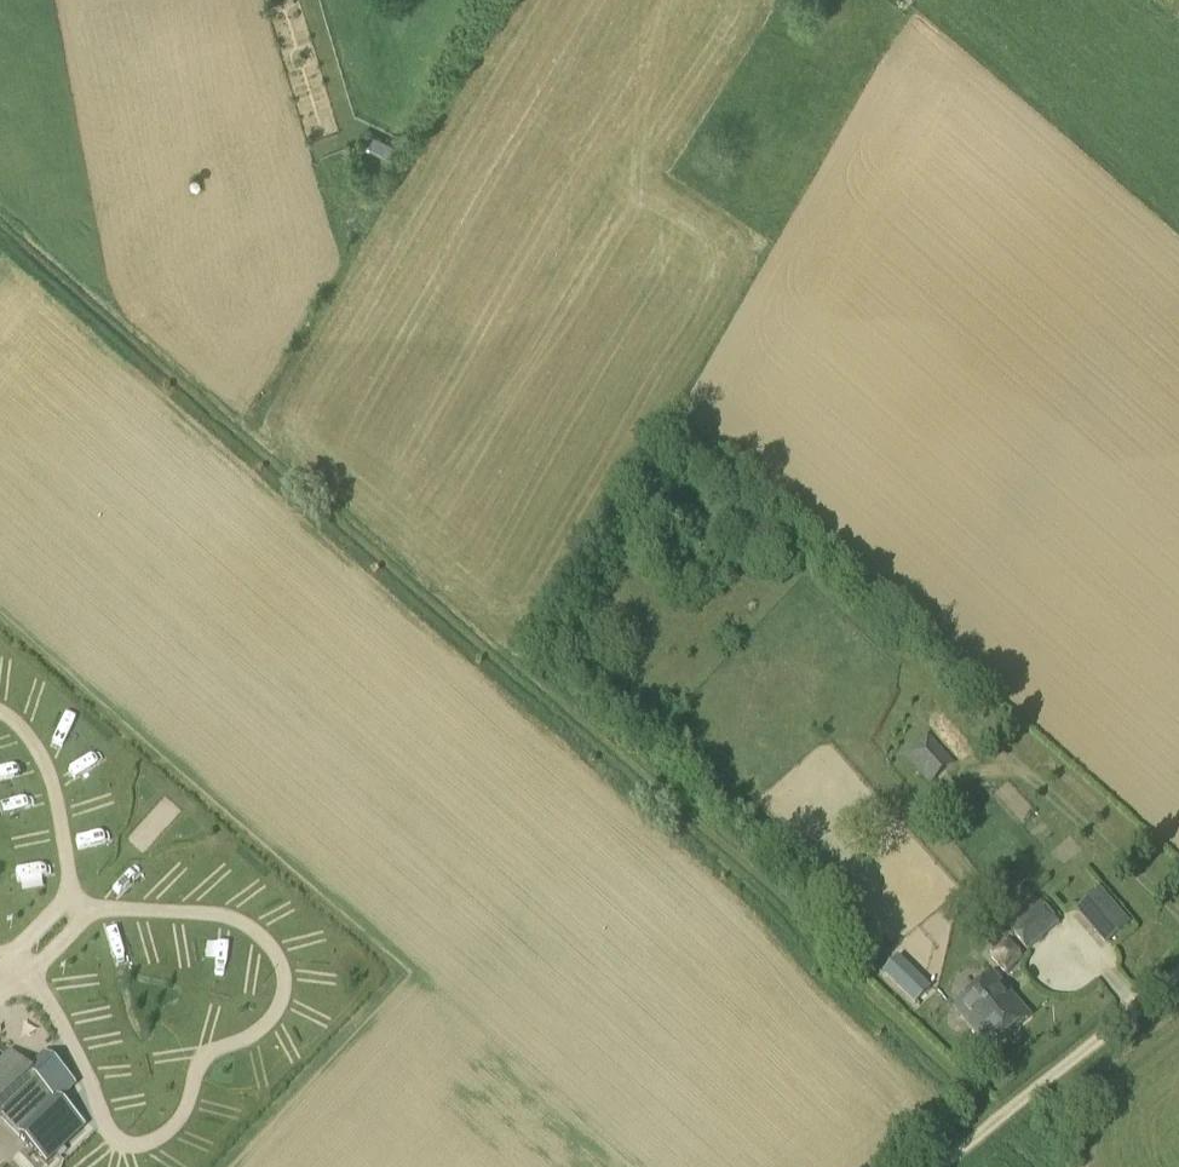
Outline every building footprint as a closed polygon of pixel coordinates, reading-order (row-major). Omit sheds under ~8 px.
[(927,733),(902,756),(929,786),(954,763),(927,733)] [(1038,907),(1021,887),(995,909),(1013,929),(1009,931),(1027,953),(1059,925),(1040,904),(1038,907)] [(1106,948),(1131,926),(1100,890),(1075,912),(1106,948)] [(992,957),(989,959),(1003,974),(1005,973),(1007,975),(1022,961),(1019,958),(1022,956),(1010,942),(1008,944),(1005,941),(989,954),(992,957)] [(931,988),(899,957),(882,974),(915,1005),(931,988)] [(991,1052),(1031,1018),(994,974),(954,1008),(991,1052)] [(19,1097),(36,1081),(31,1076),(8,1052),(0,1060),(0,1116),(19,1097)] [(68,1107),(66,1104),(49,1121),(48,1119),(45,1123),(23,1144),(45,1166),(70,1142),(71,1142),(87,1126),(68,1107)]
